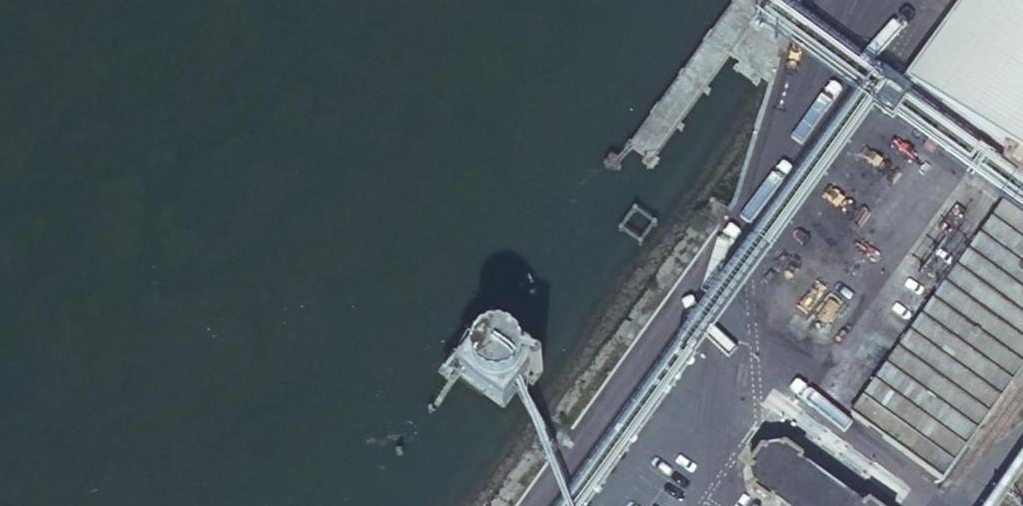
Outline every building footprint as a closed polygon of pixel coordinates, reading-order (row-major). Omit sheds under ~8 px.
[(1022,164),(1022,0),(960,0),(903,77),(1022,164)] [(850,412),(943,477),(1022,366),(1022,171),(850,412)] [(532,505),(632,505),(684,434),(665,420),(690,385),(643,354),(532,505)] [(800,469),(803,464),(785,452),(761,455),(747,474),(752,498),(763,505),(852,505),(800,469)]
